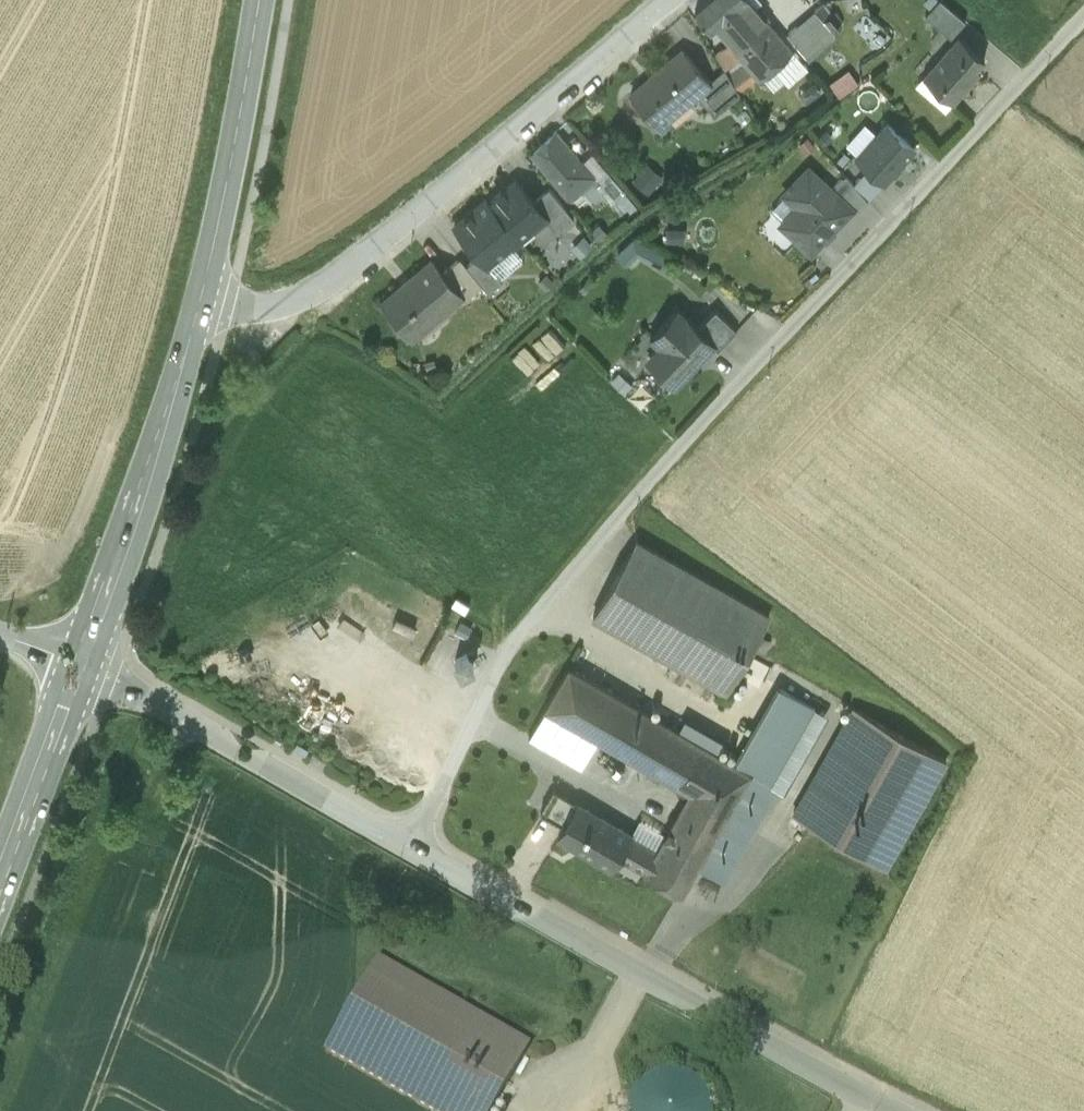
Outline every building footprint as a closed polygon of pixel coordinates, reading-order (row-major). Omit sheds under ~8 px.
[(745,0),(709,0),(695,12),(710,30),(714,27),(745,0)] [(714,27),(740,56),(760,79),(773,68),(793,51),(768,22),(771,20),(761,8),(758,11),(750,0),(745,0),(714,27)] [(950,39),(965,22),(941,0),(940,0),(926,17),(950,39)] [(815,12),(787,34),(807,58),(834,35),(815,12)] [(958,35),(926,70),(956,96),(978,71),(975,68),(984,57),(958,35)] [(709,81),(683,49),(631,93),(660,128),(670,120),(668,117),(696,93),(709,81)] [(808,68),(793,51),(773,68),(788,85),(808,68)] [(760,79),(740,56),(726,66),(741,93),(760,79)] [(724,68),(709,81),(696,93),(714,115),(740,94),(724,68)] [(839,95),(859,83),(851,69),(831,82),(839,95)] [(856,164),(884,189),(916,153),(888,128),(856,164)] [(596,179),(555,131),(530,152),(571,200),(592,182),(596,179)] [(633,175),(646,189),(662,175),(649,161),(633,175)] [(782,223),(811,250),(850,208),(808,169),(786,193),(798,205),(782,223)] [(606,170),(596,179),(592,182),(610,202),(624,190),(606,170)] [(489,201),(520,239),(546,217),(547,216),(533,200),(516,179),(503,190),(501,188),(493,195),(494,197),(489,201)] [(549,187),(533,200),(547,216),(546,217),(558,231),(574,217),(549,187)] [(520,239),(489,201),(487,198),(454,225),(479,255),(488,265),(489,265),(510,247),(520,239)] [(642,257),(658,269),(666,257),(633,233),(617,256),(634,268),(642,257)] [(522,260),(510,247),(489,265),(501,278),(522,260)] [(503,281),(501,278),(489,265),(488,265),(479,255),(466,265),(483,284),(489,292),(503,281)] [(483,284),(466,265),(460,258),(442,272),(461,295),(460,296),(464,301),(483,284)] [(461,295),(442,272),(432,261),(383,303),(412,338),(414,336),(411,332),(423,322),(425,326),(460,296),(461,295)] [(665,376),(675,385),(713,346),(715,345),(697,328),(678,309),(652,338),(660,346),(664,351),(652,364),(655,366),(665,376)] [(716,310),(697,328),(715,345),(713,346),(718,350),(737,330),(716,310)] [(664,351),(660,346),(647,359),(652,364),(664,351)] [(264,358),(248,347),(243,354),(259,365),(264,358)] [(665,376),(655,366),(655,371),(661,377),(665,376)] [(769,616),(636,540),(593,616),(726,691),(769,616)] [(472,627),(460,621),(455,632),(467,638),(469,632),(472,627)] [(476,648),(469,651),(472,657),(479,654),(476,648)] [(467,653),(455,659),(458,666),(461,672),(470,668),(474,666),(472,662),(467,653)] [(736,762),(569,666),(531,732),(583,762),(599,736),(689,788),(656,845),(579,800),(578,801),(565,823),(559,835),(611,865),(618,853),(644,868),(643,869),(682,891),(697,864),(723,879),(778,786),(771,782),(815,706),(780,686),(736,762)] [(852,707),(792,812),(888,867),(948,762),(852,707)] [(554,787),(541,809),(565,823),(578,801),(554,787)] [(530,1046),(378,959),(324,1053),(425,1110),(493,1110),(530,1046)] [(637,1088),(629,1100),(626,1110),(712,1110),(709,1100),(701,1088),(690,1079),(676,1074),(662,1074),(648,1079),(637,1088)]
